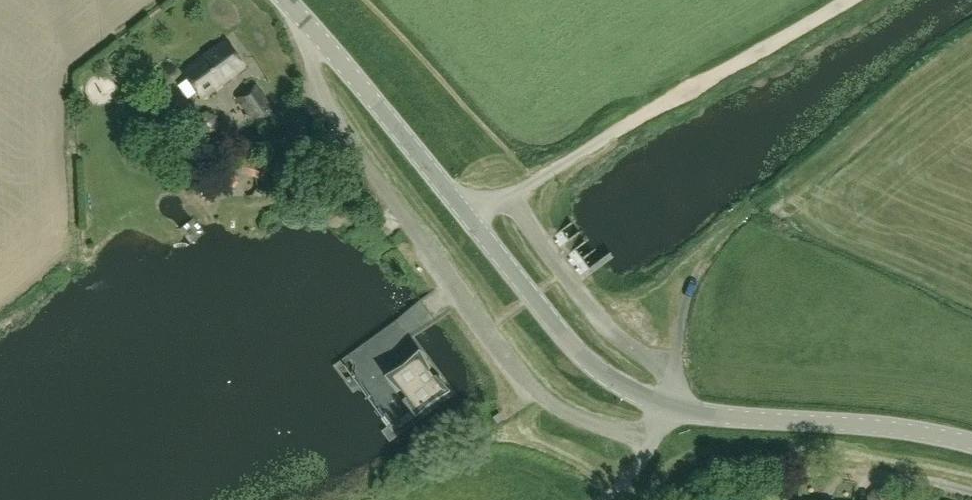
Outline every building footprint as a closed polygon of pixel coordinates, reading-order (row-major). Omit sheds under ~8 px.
[(183,74),(202,99),(244,67),(225,42),(183,74)] [(255,87),(238,100),(257,127),(275,114),(255,87)] [(438,378),(418,350),(383,376),(393,390),(438,378)] [(413,418),(448,392),(438,378),(393,390),(392,390),(413,418)]
